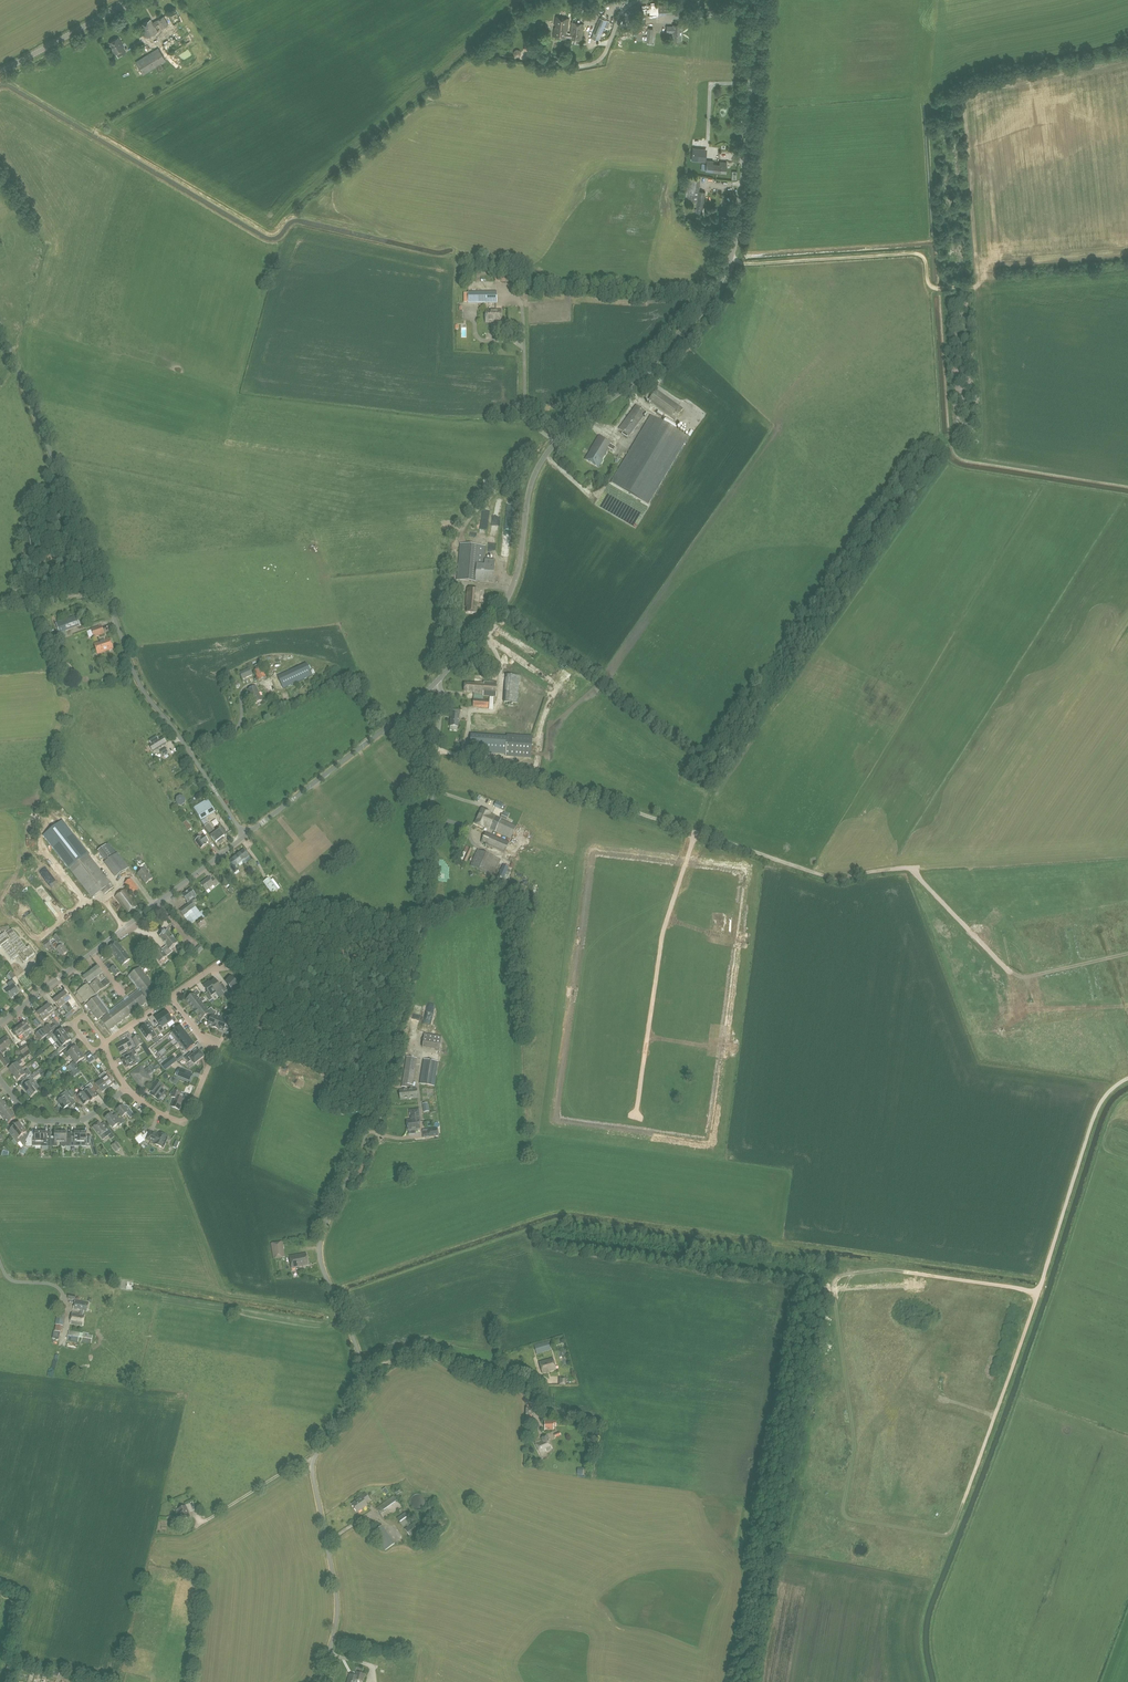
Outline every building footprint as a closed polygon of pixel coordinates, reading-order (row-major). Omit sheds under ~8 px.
[(659,9),(659,15),(673,15),(673,4),(648,5),(648,9),(652,9),(652,10),(654,10),(654,9),(659,9)] [(151,19),(141,25),(148,38),(158,32),(155,26),(159,24),(162,29),(169,25),(164,16),(157,20),(153,23),(151,19)] [(566,36),(569,37),(570,32),(567,31),(569,18),(555,17),(553,36),(566,39),(566,36)] [(597,25),(593,35),(599,38),(603,27),(597,25)] [(672,32),(672,40),(681,40),(682,25),(673,25),(673,26),(667,26),(666,32),(672,32)] [(570,32),(569,37),(569,39),(581,41),(583,27),(571,26),(570,32)] [(174,36),(163,43),(168,51),(169,51),(174,47),(176,51),(184,50),(196,43),(195,43),(194,40),(187,41),(181,44),(180,44),(175,36),(174,36)] [(118,38),(110,42),(116,54),(125,49),(118,38)] [(143,75),(155,67),(158,73),(165,69),(161,64),(166,61),(158,48),(135,62),(143,75)] [(705,161),(706,154),(693,153),(692,160),(705,161)] [(716,171),(717,164),(713,164),(713,162),(708,161),(707,170),(716,171)] [(719,164),(717,164),(716,171),(726,172),(726,165),(726,162),(719,162),(719,164)] [(705,192),(699,191),(700,178),(690,176),(686,203),(697,204),(696,212),(702,213),(705,192)] [(469,292),(469,303),(496,303),(496,292),(469,292)] [(501,309),(486,310),(486,322),(501,322),(501,309)] [(656,389),(648,400),(675,420),(683,409),(656,389)] [(619,428),(623,431),(628,435),(629,436),(647,412),(636,405),(619,428)] [(611,482),(648,505),(688,437),(651,414),(638,436),(611,482)] [(600,436),(590,453),(589,453),(585,459),(599,467),(603,461),(601,460),(609,448),(613,450),(615,446),(612,444),(612,443),(600,436)] [(460,544),(457,579),(475,581),(492,582),(494,560),(484,559),(485,546),(460,544)] [(467,612),(476,612),(477,605),(478,605),(480,589),(468,588),(467,603),(469,603),(469,606),(467,606),(467,612)] [(66,631),(80,626),(77,616),(56,623),(60,633),(61,636),(67,634),(66,631)] [(94,637),(104,634),(102,626),(92,630),(94,637)] [(95,644),(98,654),(113,648),(110,639),(95,644)] [(277,689),(324,668),(320,658),(272,679),(277,689)] [(261,665),(253,668),(259,681),(267,678),(261,665)] [(243,680),(249,677),(253,675),(250,668),(239,673),(243,680)] [(520,704),(520,673),(510,673),(510,703),(520,704)] [(489,700),(483,699),(483,695),(496,696),(497,682),(484,681),(484,683),(480,682),(480,678),(475,678),(474,683),(464,682),(464,691),(474,692),(474,693),(473,698),(473,706),(488,707),(489,700)] [(262,701),(256,687),(248,690),(253,704),(262,701)] [(459,727),(460,714),(451,713),(450,726),(459,727)] [(473,727),(522,728),(522,716),(474,715),(473,727)] [(471,734),(470,751),(531,756),(532,738),(471,734)] [(149,745),(152,751),(167,742),(163,737),(159,739),(157,735),(149,740),(151,744),(149,745)] [(176,801),(178,805),(182,806),(185,804),(186,800),(184,797),(180,796),(177,798),(176,801)] [(207,799),(193,807),(201,820),(215,811),(207,799)] [(494,806),(500,809),(503,803),(496,800),(494,806)] [(488,828),(493,830),(511,838),(516,825),(490,814),(491,813),(482,809),(476,824),(484,828),(485,826),(488,828)] [(185,827),(188,831),(192,828),(190,824),(189,825),(186,821),(183,823),(186,827),(185,827)] [(216,832),(209,823),(204,827),(211,836),(216,832)] [(227,835),(222,828),(211,837),(216,843),(227,835)] [(481,842),(504,852),(509,842),(486,831),(481,842)] [(194,838),(196,841),(195,841),(201,849),(207,844),(201,837),(199,835),(194,838)] [(107,845),(98,851),(106,861),(114,854),(107,845)] [(494,876),(501,860),(478,849),(470,865),(494,876)] [(244,850),(236,856),(238,859),(240,858),(242,862),(249,856),(244,850)] [(470,866),(475,852),(471,850),(466,865),(470,866)] [(129,868),(118,853),(106,861),(118,876),(129,868)] [(105,895),(114,888),(88,854),(69,868),(92,898),(102,891),(105,895)] [(238,859),(236,856),(228,862),(231,865),(229,866),(235,874),(239,871),(236,867),(242,862),(240,858),(238,859)] [(213,875),(218,871),(215,868),(219,865),(216,862),(208,869),(213,875)] [(505,875),(506,875),(508,876),(511,871),(508,870),(509,867),(503,865),(501,870),(500,869),(499,871),(500,872),(498,875),(504,878),(505,875)] [(146,884),(153,879),(145,868),(138,874),(146,884)] [(263,882),(267,888),(274,883),(278,889),(277,890),(289,906),(294,903),(275,877),(271,880),(269,878),(263,882)] [(214,886),(218,883),(214,878),(211,881),(209,878),(201,884),(206,890),(214,885),(214,886)] [(131,879),(125,884),(133,894),(132,895),(134,899),(137,897),(134,893),(139,890),(131,879)] [(272,894),(277,890),(278,889),(274,883),(267,888),(272,894)] [(196,907),(194,904),(197,902),(195,898),(196,897),(191,889),(183,895),(188,902),(187,903),(188,904),(180,910),(183,916),(185,919),(189,916),(194,922),(202,916),(203,918),(206,916),(202,911),(200,912),(196,907)] [(128,914),(138,906),(125,890),(115,897),(128,914)] [(29,916),(27,919),(28,920),(34,915),(24,903),(20,906),(29,916)] [(203,918),(196,922),(200,928),(206,923),(203,918)] [(0,937),(0,947),(1,946),(11,960),(18,955),(24,962),(28,959),(35,953),(29,946),(27,948),(13,931),(7,935),(6,933),(0,937)] [(167,947),(165,948),(170,954),(173,952),(171,950),(178,944),(168,931),(165,933),(165,932),(162,934),(163,935),(160,937),(167,947)] [(58,934),(53,937),(58,943),(62,939),(58,934)] [(44,946),(47,949),(53,944),(50,940),(44,946)] [(118,942),(110,948),(120,962),(123,960),(126,963),(130,960),(128,956),(118,942)] [(62,957),(68,952),(62,946),(60,947),(57,943),(54,946),(57,950),(62,957)] [(199,945),(193,951),(199,957),(205,951),(203,949),(204,949),(199,945)] [(160,962),(170,954),(165,948),(162,950),(160,946),(152,952),(160,962)] [(103,973),(98,966),(84,977),(89,984),(80,990),(81,991),(78,993),(86,1002),(111,983),(103,973)] [(115,966),(110,970),(116,976),(120,973),(115,966)] [(140,968),(130,975),(136,983),(146,975),(140,968)] [(12,971),(8,974),(6,976),(11,981),(13,980),(13,979),(16,977),(12,971)] [(136,983),(141,990),(151,983),(146,975),(136,983)] [(230,986),(229,986),(230,988),(227,990),(232,997),(235,995),(233,992),(240,985),(237,983),(238,982),(234,979),(233,980),(231,977),(226,982),(230,986)] [(216,993),(217,994),(222,990),(224,992),(227,990),(223,984),(220,986),(215,980),(210,984),(216,993)] [(10,988),(5,991),(11,999),(19,993),(14,985),(12,982),(8,985),(10,988)] [(157,991),(151,983),(141,990),(147,998),(157,991)] [(209,983),(204,987),(208,992),(205,995),(209,1001),(213,999),(211,996),(216,993),(210,984),(209,983)] [(186,1000),(191,1006),(200,1000),(197,996),(200,993),(198,991),(186,1000)] [(65,992),(59,996),(65,1004),(71,1000),(65,992)] [(139,992),(132,998),(139,1008),(142,1006),(143,1006),(144,1005),(144,1004),(147,1002),(139,992)] [(60,1009),(65,1004),(59,996),(54,1001),(60,1009)] [(97,997),(87,1005),(89,1007),(88,1008),(90,1010),(91,1010),(93,1012),(102,1005),(97,997)] [(194,1010),(196,1013),(205,1006),(202,1002),(205,1000),(203,997),(200,1000),(191,1006),(194,1010)] [(126,1002),(124,1004),(132,1013),(134,1012),(135,1012),(137,1011),(137,1010),(139,1008),(132,998),(130,999),(126,1002)] [(48,1004),(43,1009),(49,1017),(55,1012),(48,1004)] [(124,1004),(117,1009),(124,1019),(127,1017),(128,1018),(129,1016),(129,1015),(132,1013),(124,1004)] [(102,1005),(93,1012),(94,1015),(94,1016),(95,1017),(96,1017),(98,1020),(108,1012),(102,1005)] [(213,1011),(211,1008),(208,1011),(205,1006),(196,1013),(198,1016),(201,1020),(204,1017),(206,1020),(213,1011)] [(43,1021),(49,1017),(43,1009),(37,1013),(43,1021)] [(117,1009),(109,1015),(117,1025),(119,1023),(120,1023),(122,1022),(122,1021),(124,1019),(117,1009)] [(174,1021),(177,1019),(174,1014),(171,1016),(166,1009),(161,1013),(167,1022),(173,1019),(174,1021)] [(216,1028),(220,1018),(215,1016),(216,1012),(213,1011),(206,1020),(210,1021),(208,1025),(212,1027),(216,1028)] [(157,1026),(161,1030),(164,1028),(162,1026),(167,1022),(161,1013),(155,1017),(160,1024),(157,1026)] [(109,1015),(102,1021),(109,1031),(112,1029),(113,1029),(115,1028),(114,1027),(117,1025),(109,1015)] [(227,1016),(225,1020),(220,1018),(216,1028),(219,1030),(223,1031),(227,1024),(230,1025),(233,1019),(227,1016)] [(30,1029),(28,1026),(30,1025),(27,1021),(26,1021),(19,1026),(27,1037),(29,1035),(26,1031),(30,1029)] [(152,1037),(156,1034),(151,1025),(147,1027),(145,1023),(139,1027),(145,1036),(149,1033),(152,1037)] [(58,1028),(56,1025),(56,1026),(55,1024),(51,1026),(49,1024),(45,1028),(49,1034),(54,1030),(54,1031),(58,1028)] [(187,1030),(183,1025),(175,1031),(178,1036),(187,1030)] [(15,1036),(17,1035),(19,1037),(23,1034),(25,1038),(27,1037),(19,1026),(12,1032),(15,1036)] [(63,1029),(54,1035),(54,1036),(58,1041),(67,1035),(63,1029)] [(190,1034),(187,1030),(178,1036),(182,1040),(190,1034)] [(35,1034),(40,1041),(45,1037),(40,1031),(35,1034)] [(193,1039),(190,1034),(182,1040),(185,1045),(193,1039)] [(63,1046),(71,1040),(67,1035),(58,1041),(56,1043),(60,1048),(57,1050),(59,1053),(65,1049),(63,1046)] [(139,1036),(133,1039),(137,1047),(143,1044),(139,1036)] [(6,1037),(0,1042),(0,1052),(1,1051),(3,1053),(7,1050),(5,1048),(11,1043),(6,1037)] [(197,1044),(193,1039),(185,1045),(188,1050),(197,1044)] [(117,1046),(121,1054),(132,1047),(128,1040),(117,1046)] [(19,1050),(22,1054),(29,1050),(25,1045),(19,1050)] [(70,1056),(72,1058),(80,1052),(76,1047),(70,1051),(68,1049),(60,1055),(61,1057),(64,1054),(67,1058),(70,1056)] [(137,1054),(135,1051),(140,1049),(139,1047),(125,1054),(127,1058),(127,1059),(123,1062),(127,1068),(130,1066),(131,1067),(138,1063),(135,1057),(134,1058),(133,1056),(137,1054)] [(193,1055),(191,1052),(184,1058),(188,1063),(192,1061),(194,1064),(204,1057),(199,1051),(193,1055)] [(6,1058),(2,1052),(0,1053),(0,1060),(2,1062),(2,1061),(6,1066),(10,1063),(6,1058)] [(79,1063),(85,1058),(80,1052),(72,1058),(74,1061),(71,1064),(73,1066),(70,1069),(72,1072),(76,1069),(78,1067),(81,1066),(79,1063)] [(17,1063),(19,1065),(22,1063),(21,1060),(25,1058),(23,1054),(15,1060),(18,1063),(17,1063)] [(407,1083),(412,1084),(417,1058),(407,1056),(402,1086),(407,1087),(407,1083)] [(438,1061),(424,1059),(420,1083),(434,1086),(438,1061)] [(9,1069),(13,1075),(21,1069),(17,1063),(9,1069)] [(133,1077),(136,1081),(150,1070),(148,1068),(144,1071),(141,1067),(133,1072),(136,1075),(133,1077)] [(20,1079),(22,1082),(32,1075),(27,1069),(24,1072),(21,1069),(13,1075),(18,1081),(20,1079)] [(152,1072),(150,1070),(136,1081),(139,1084),(141,1083),(144,1086),(151,1080),(148,1075),(152,1072)] [(183,1070),(180,1077),(192,1081),(194,1075),(183,1070)] [(114,1078),(108,1071),(103,1074),(106,1077),(102,1080),(108,1089),(114,1085),(111,1081),(114,1078)] [(22,1087),(27,1093),(37,1084),(38,1084),(35,1081),(33,1079),(40,1074),(38,1072),(32,1076),(32,1075),(22,1082),(25,1080),(28,1083),(22,1087)] [(103,1093),(108,1089),(102,1080),(96,1084),(94,1081),(92,1079),(89,1081),(88,1081),(97,1092),(100,1089),(103,1093)] [(94,1094),(97,1092),(88,1081),(86,1083),(89,1086),(86,1088),(88,1091),(85,1093),(84,1093),(90,1101),(90,1102),(96,1097),(94,1094)] [(151,1095),(158,1100),(165,1091),(158,1086),(160,1084),(156,1081),(149,1090),(153,1093),(151,1095)] [(31,1098),(32,1097),(34,1100),(45,1092),(45,1091),(43,1089),(41,1090),(37,1084),(27,1093),(31,1098)] [(399,1090),(400,1099),(418,1097),(417,1088),(399,1090)] [(172,1107),(180,1110),(184,1100),(179,1098),(181,1092),(175,1089),(172,1097),(175,1098),(172,1107)] [(62,1098),(57,1102),(63,1110),(71,1104),(72,1106),(75,1104),(66,1091),(60,1096),(62,1098)] [(84,1105),(90,1101),(84,1093),(85,1093),(84,1092),(80,1095),(78,1093),(73,1097),(78,1104),(81,1101),(84,1105)] [(8,1108),(4,1103),(0,1107),(0,1114),(8,1108)] [(131,1119),(134,1116),(127,1106),(123,1109),(121,1106),(117,1110),(122,1117),(127,1113),(131,1119)] [(8,1108),(0,1114),(0,1119),(1,1121),(3,1119),(12,1113),(8,1108)] [(420,1122),(419,1109),(410,1110),(411,1120),(407,1120),(408,1130),(420,1129),(419,1122),(420,1122)] [(15,1118),(12,1113),(3,1119),(7,1124),(15,1118)] [(119,1125),(119,1126),(123,1123),(120,1119),(117,1121),(114,1116),(113,1117),(111,1114),(105,1118),(113,1129),(119,1125)] [(12,1131),(14,1134),(23,1128),(19,1123),(13,1127),(11,1124),(6,1129),(8,1131),(9,1131),(10,1133),(12,1131)] [(104,1134),(106,1137),(112,1133),(105,1123),(101,1125),(100,1123),(94,1127),(100,1136),(104,1134)] [(437,1127),(428,1128),(429,1135),(438,1134),(437,1127)] [(27,1132),(23,1128),(14,1134),(12,1136),(17,1144),(23,1140),(21,1137),(27,1132)] [(149,1131),(146,1139),(155,1143),(155,1144),(164,1148),(168,1137),(159,1133),(158,1135),(149,1131)] [(32,1136),(31,1138),(29,1138),(26,1144),(26,1146),(41,1146),(41,1132),(35,1132),(35,1136),(32,1136)] [(47,1132),(41,1132),(41,1146),(42,1146),(42,1150),(48,1150),(48,1146),(49,1146),(49,1151),(51,1151),(51,1146),(51,1139),(47,1139),(47,1132)] [(55,1139),(51,1139),(51,1146),(58,1146),(58,1142),(61,1142),(61,1132),(55,1132),(55,1139)] [(67,1132),(61,1132),(61,1142),(61,1146),(62,1146),(63,1147),(65,1147),(65,1146),(71,1146),(71,1138),(67,1138),(67,1132)] [(75,1139),(71,1138),(71,1146),(81,1146),(81,1132),(75,1132),(75,1139)] [(87,1132),(81,1132),(81,1146),(82,1146),(83,1147),(85,1147),(86,1146),(90,1146),(90,1138),(87,1139),(87,1132)] [(141,1135),(136,1138),(140,1144),(145,1141),(141,1135)] [(121,1148),(116,1142),(112,1146),(116,1152),(121,1148)] [(272,1243),(274,1258),(285,1257),(282,1242),(272,1243)] [(306,1253),(290,1256),(292,1268),(308,1265),(306,1253)] [(74,1309),(81,1311),(84,1311),(88,1312),(89,1303),(76,1301),(74,1309)] [(81,1311),(81,1314),(73,1312),(71,1324),(83,1326),(85,1315),(83,1314),(84,1311),(81,1311)] [(59,1313),(57,1325),(56,1325),(55,1331),(54,1331),(52,1339),(59,1340),(61,1333),(62,1333),(63,1326),(62,1326),(64,1320),(63,1320),(64,1314),(59,1313)] [(69,1331),(67,1340),(78,1342),(79,1338),(82,1338),(81,1342),(92,1344),(93,1335),(69,1331)] [(548,1341),(534,1345),(537,1354),(551,1350),(548,1341)] [(550,1373),(550,1371),(556,1369),(553,1358),(539,1362),(542,1373),(546,1372),(547,1373),(550,1373)] [(546,1451),(547,1452),(552,1449),(553,1448),(547,1436),(542,1438),(542,1439),(535,1442),(540,1454),(546,1451)] [(352,1504),(358,1512),(368,1505),(366,1502),(370,1498),(366,1493),(361,1496),(362,1497),(352,1504)] [(376,1508),(384,1519),(401,1507),(394,1496),(376,1508)] [(183,1520),(190,1517),(187,1509),(186,1505),(179,1508),(181,1512),(179,1513),(183,1520)] [(405,1512),(397,1518),(403,1527),(411,1521),(405,1512)] [(423,1528),(417,1520),(405,1529),(411,1537),(423,1528)] [(386,1550),(395,1544),(382,1526),(373,1532),(386,1550)] [(402,1681),(407,1681),(410,1668),(402,1667),(399,1681),(402,1681)] [(357,1680),(363,1681),(365,1674),(357,1672),(356,1676),(350,1674),(348,1681),(357,1681),(357,1680)]
